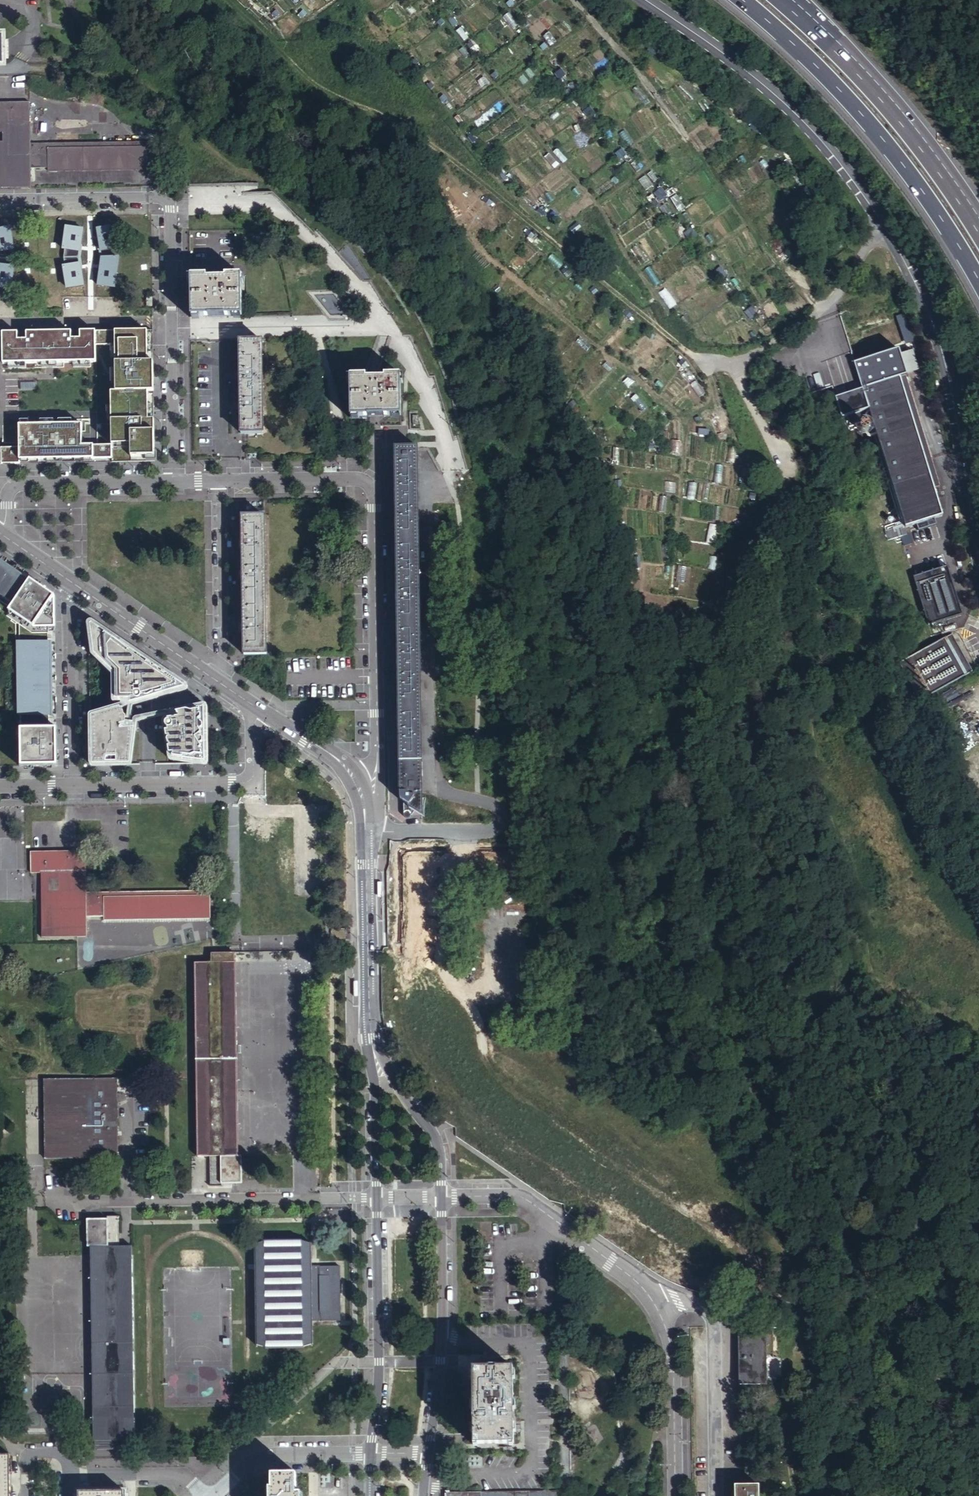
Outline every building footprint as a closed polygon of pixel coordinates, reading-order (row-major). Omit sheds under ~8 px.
[(31,189),(31,170),(47,170),(47,172),(154,170),(154,143),(31,145),(31,104),(0,104),(0,189),(31,189)] [(192,278),(192,304),(192,317),(242,317),(242,304),(242,277),(226,277),(226,280),(207,280),(207,278),(192,278)] [(112,460),(158,460),(155,330),(111,330),(94,330),(95,345),(117,344),(118,390),(110,390),(111,444),(112,460)] [(241,431),(262,431),(261,342),(240,342),(241,431)] [(914,343),(902,347),(909,367),(920,363),(914,343)] [(902,347),(852,362),(860,391),(863,390),(900,379),(906,377),(911,375),(909,367),(902,347)] [(851,374),(838,376),(844,416),(858,414),(851,374)] [(351,376),(351,416),(383,416),(401,416),(401,376),(386,376),(386,379),(367,379),(367,376),(351,376)] [(906,377),(900,379),(934,490),(940,488),(906,377)] [(901,517),(905,529),(942,518),(934,490),(900,379),(863,390),(888,474),(892,485),(894,494),(901,517)] [(1,446),(1,463),(112,460),(111,444),(93,445),(92,423),(21,424),(21,446),(1,446)] [(396,449),(396,460),(398,626),(400,709),(400,761),(423,760),(418,449),(396,449)] [(892,485),(888,474),(882,476),(886,486),(892,485)] [(894,494),(892,485),(886,486),(888,495),(894,494)] [(243,516),(245,655),(268,655),(266,516),(243,516)] [(905,529),(901,517),(886,521),(883,525),(888,542),(907,536),(905,529)] [(12,607),(8,614),(34,633),(56,632),(55,595),(0,557),(0,598),(12,607)] [(914,578),(929,626),(963,616),(948,567),(914,578)] [(91,620),(89,623),(92,655),(112,673),(115,700),(123,702),(123,706),(91,714),(91,764),(132,763),(138,725),(127,725),(125,709),(188,689),(189,684),(96,622),(91,620)] [(956,637),(949,641),(967,679),(974,675),(956,637)] [(54,640),(19,640),(19,715),(54,715),(54,640)] [(920,701),(966,679),(967,679),(949,641),(902,663),(920,701)] [(161,713),(172,760),(208,763),(208,703),(161,713)] [(58,727),(22,727),(22,766),(59,765),(58,727)] [(400,761),(401,780),(401,793),(401,816),(402,873),(403,937),(425,937),(424,880),(424,876),(424,863),(424,816),(423,793),(423,780),(423,760),(400,761)] [(41,901),(42,938),(87,937),(87,917),(104,917),(105,921),(211,918),(211,891),(86,894),(85,852),(30,852),(31,872),(41,873),(41,901)] [(348,941),(348,930),(333,930),(333,941),(348,941)] [(210,1157),(209,1186),(219,1186),(219,1183),(241,1183),(241,1156),(238,1156),(236,963),(235,963),(235,954),(211,954),(211,963),(195,963),(198,1157),(210,1157)] [(44,1079),(45,1159),(118,1158),(117,1078),(44,1079)] [(88,1248),(91,1441),(93,1441),(93,1450),(118,1450),(118,1440),(135,1440),(134,1381),(132,1246),(120,1246),(120,1217),(107,1217),(107,1220),(85,1220),(85,1247),(88,1248)] [(265,1348),(287,1348),(313,1342),(312,1322),(340,1321),(340,1267),(311,1267),(311,1243),(302,1241),(301,1240),(264,1241),(255,1245),(256,1345),(265,1347),(265,1348)] [(772,1359),(802,1358),(801,1329),(750,1329),(750,1333),(765,1333),(766,1355),(772,1355),(772,1359)] [(766,1385),(766,1355),(765,1333),(750,1333),(737,1333),(737,1386),(766,1385)] [(473,1445),(514,1444),(512,1368),(495,1368),(495,1371),(489,1371),(489,1369),(472,1369),(472,1407),(473,1445)] [(9,1455),(0,1455),(0,1495),(9,1495),(9,1455)] [(300,1493),(295,1492),(294,1473),(272,1474),(272,1487),(269,1488),(269,1495),(300,1495),(300,1493)] [(758,1486),(734,1486),(734,1495),(758,1495),(758,1486)]
